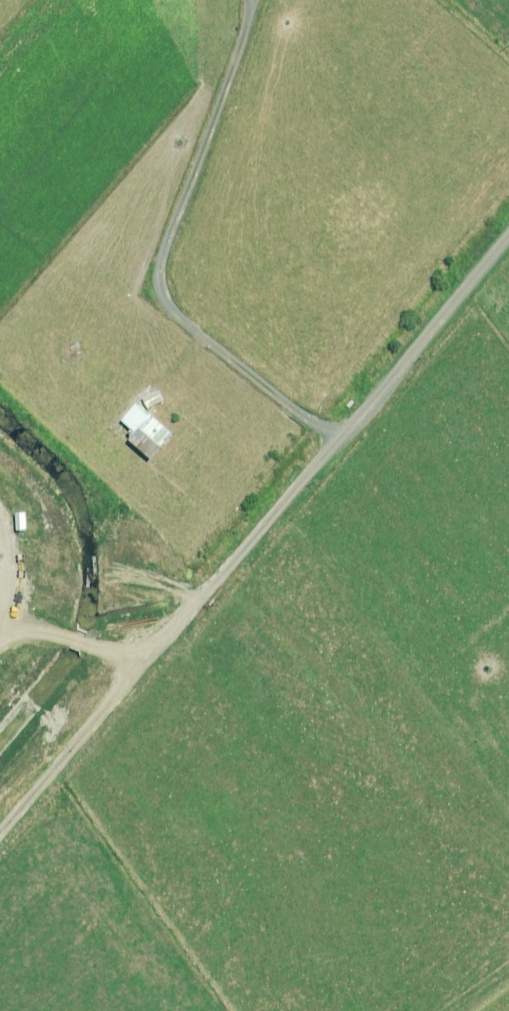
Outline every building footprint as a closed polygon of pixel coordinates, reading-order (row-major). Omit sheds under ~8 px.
[(148,409),(164,401),(159,391),(143,399),(148,409)] [(150,459),(171,432),(150,416),(129,443),(150,459)] [(26,531),(26,512),(14,512),(15,532),(26,531)]
